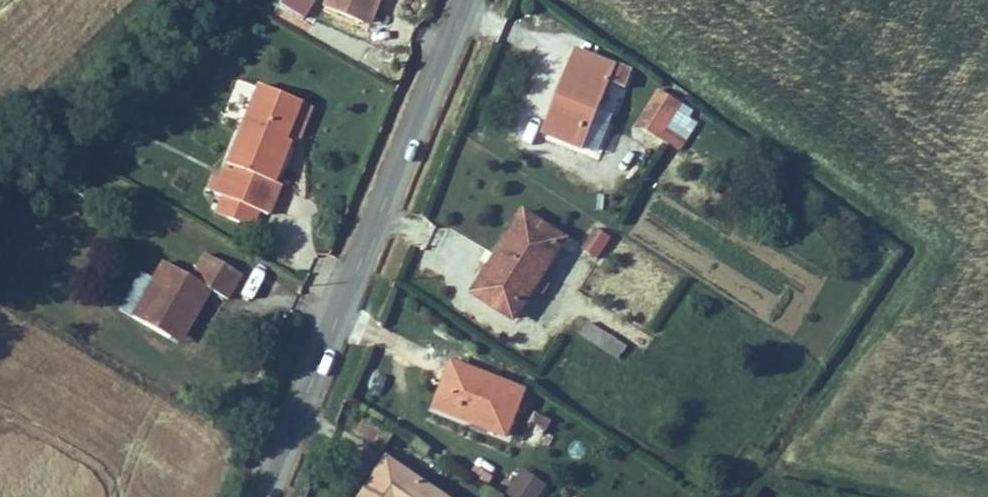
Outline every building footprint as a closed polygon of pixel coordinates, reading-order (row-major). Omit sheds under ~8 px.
[(307,18),(315,0),(282,0),(279,4),(307,18)] [(620,43),(579,29),(550,113),(591,127),(620,43)] [(290,36),(245,142),(290,160),(298,164),(311,132),(303,129),(320,91),(313,88),(328,52),(290,36)] [(689,78),(666,67),(648,107),(670,118),(689,78)] [(290,160),(251,144),(242,168),(280,184),(290,160)] [(532,206),(566,229),(572,219),(524,187),(491,236),(496,238),(506,245),(532,206)] [(193,215),(158,281),(197,301),(210,276),(219,281),(241,240),(258,249),(271,224),(237,206),(224,231),(193,215)] [(475,269),(518,298),(566,229),(532,206),(506,245),(496,238),(475,269)] [(596,226),(581,248),(597,259),(612,237),(596,226)] [(210,276),(197,301),(206,306),(219,281),(210,276)] [(619,359),(628,344),(587,320),(578,334),(619,359)] [(450,347),(440,372),(454,377),(463,352),(450,347)] [(440,372),(431,396),(509,425),(527,376),(463,352),(454,377),(440,372)] [(548,439),(563,410),(548,402),(533,431),(548,439)] [(387,438),(346,493),(351,496),(445,496),(453,487),(387,438)] [(504,491),(512,496),(539,496),(547,485),(523,467),(504,491)]
